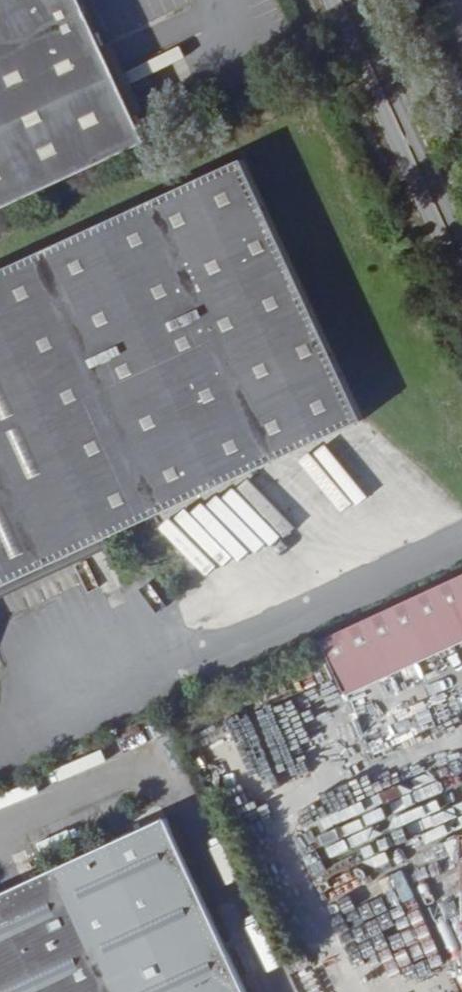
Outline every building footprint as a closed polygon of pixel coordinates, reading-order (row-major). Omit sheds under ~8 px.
[(148,141),(83,0),(0,0),(0,209),(148,141)] [(0,274),(0,586),(361,421),(245,162),(0,274)] [(288,654),(311,703),(461,633),(461,574),(288,654)] [(165,824),(0,898),(0,991),(240,991),(165,824)]
